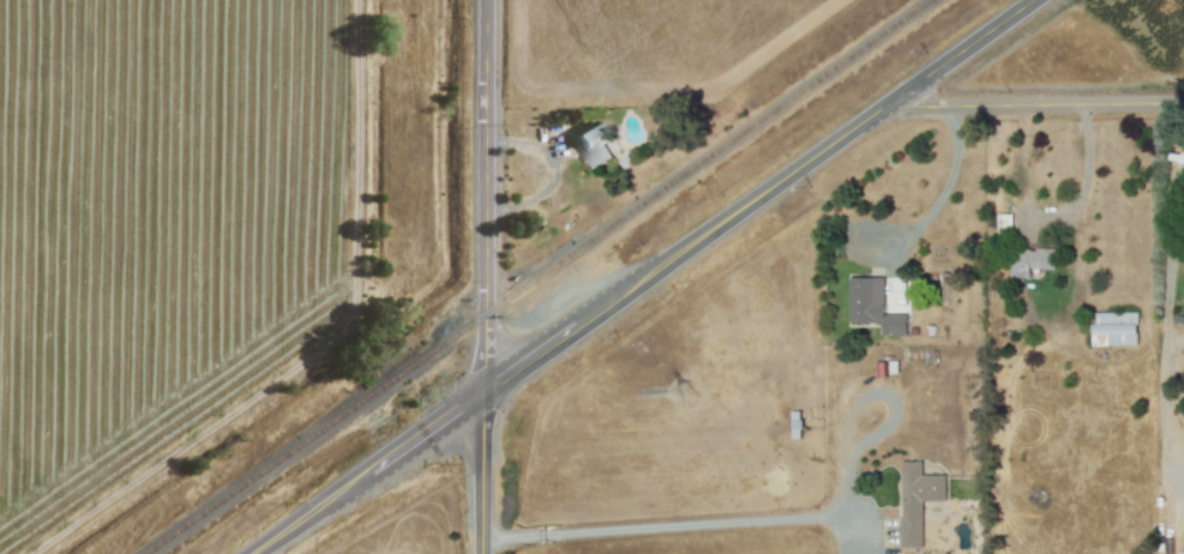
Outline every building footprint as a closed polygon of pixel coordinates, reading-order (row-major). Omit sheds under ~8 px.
[(593,168),(612,156),(605,144),(612,140),(598,119),(572,135),(593,168)] [(997,214),(998,232),(1013,232),(1012,214),(997,214)] [(1058,249),(1013,247),(1012,277),(1031,278),(1031,268),(1058,269),(1058,249)] [(851,322),(882,321),(882,335),(908,335),(907,313),(885,313),(885,276),(850,277),(851,322)] [(1138,346),(1139,312),(1093,311),(1093,345),(1138,346)] [(946,474),(923,474),(923,460),(902,460),(903,547),(924,547),(923,501),(947,500),(946,474)]
